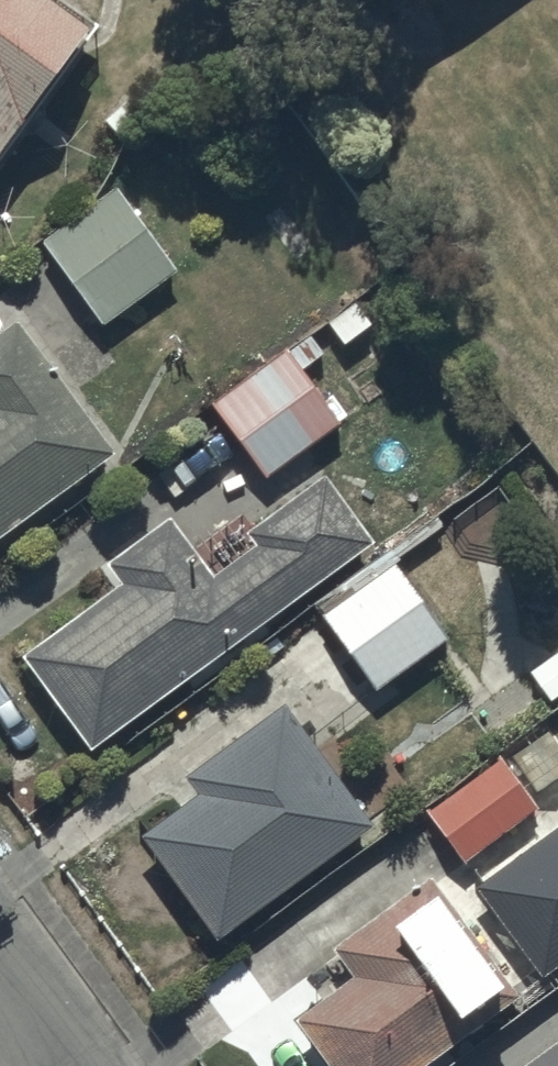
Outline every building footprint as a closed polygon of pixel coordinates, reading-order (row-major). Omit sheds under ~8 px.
[(91,20),(64,0),(0,0),(0,144),(91,20)] [(43,238),(104,321),(177,267),(115,184),(43,238)] [(116,447),(18,315),(0,328),(0,533),(116,447)] [(312,330),(215,401),(269,474),(343,420),(304,367),(327,350),(312,330)] [(92,744),(373,539),(325,473),(250,527),(259,540),(214,572),(171,513),(109,558),(125,580),(26,652),(92,744)] [(378,686),(449,634),(395,561),(324,613),(378,686)] [(217,935),(373,820),(283,698),(184,771),(197,789),(140,831),(217,935)] [(465,857),(539,801),(500,750),(426,806),(465,857)] [(294,1014),(333,1065),(418,1065),(519,991),(430,871),(333,943),(353,971),(294,1014)] [(518,1065),(557,1065),(557,1035),(518,1065)]
